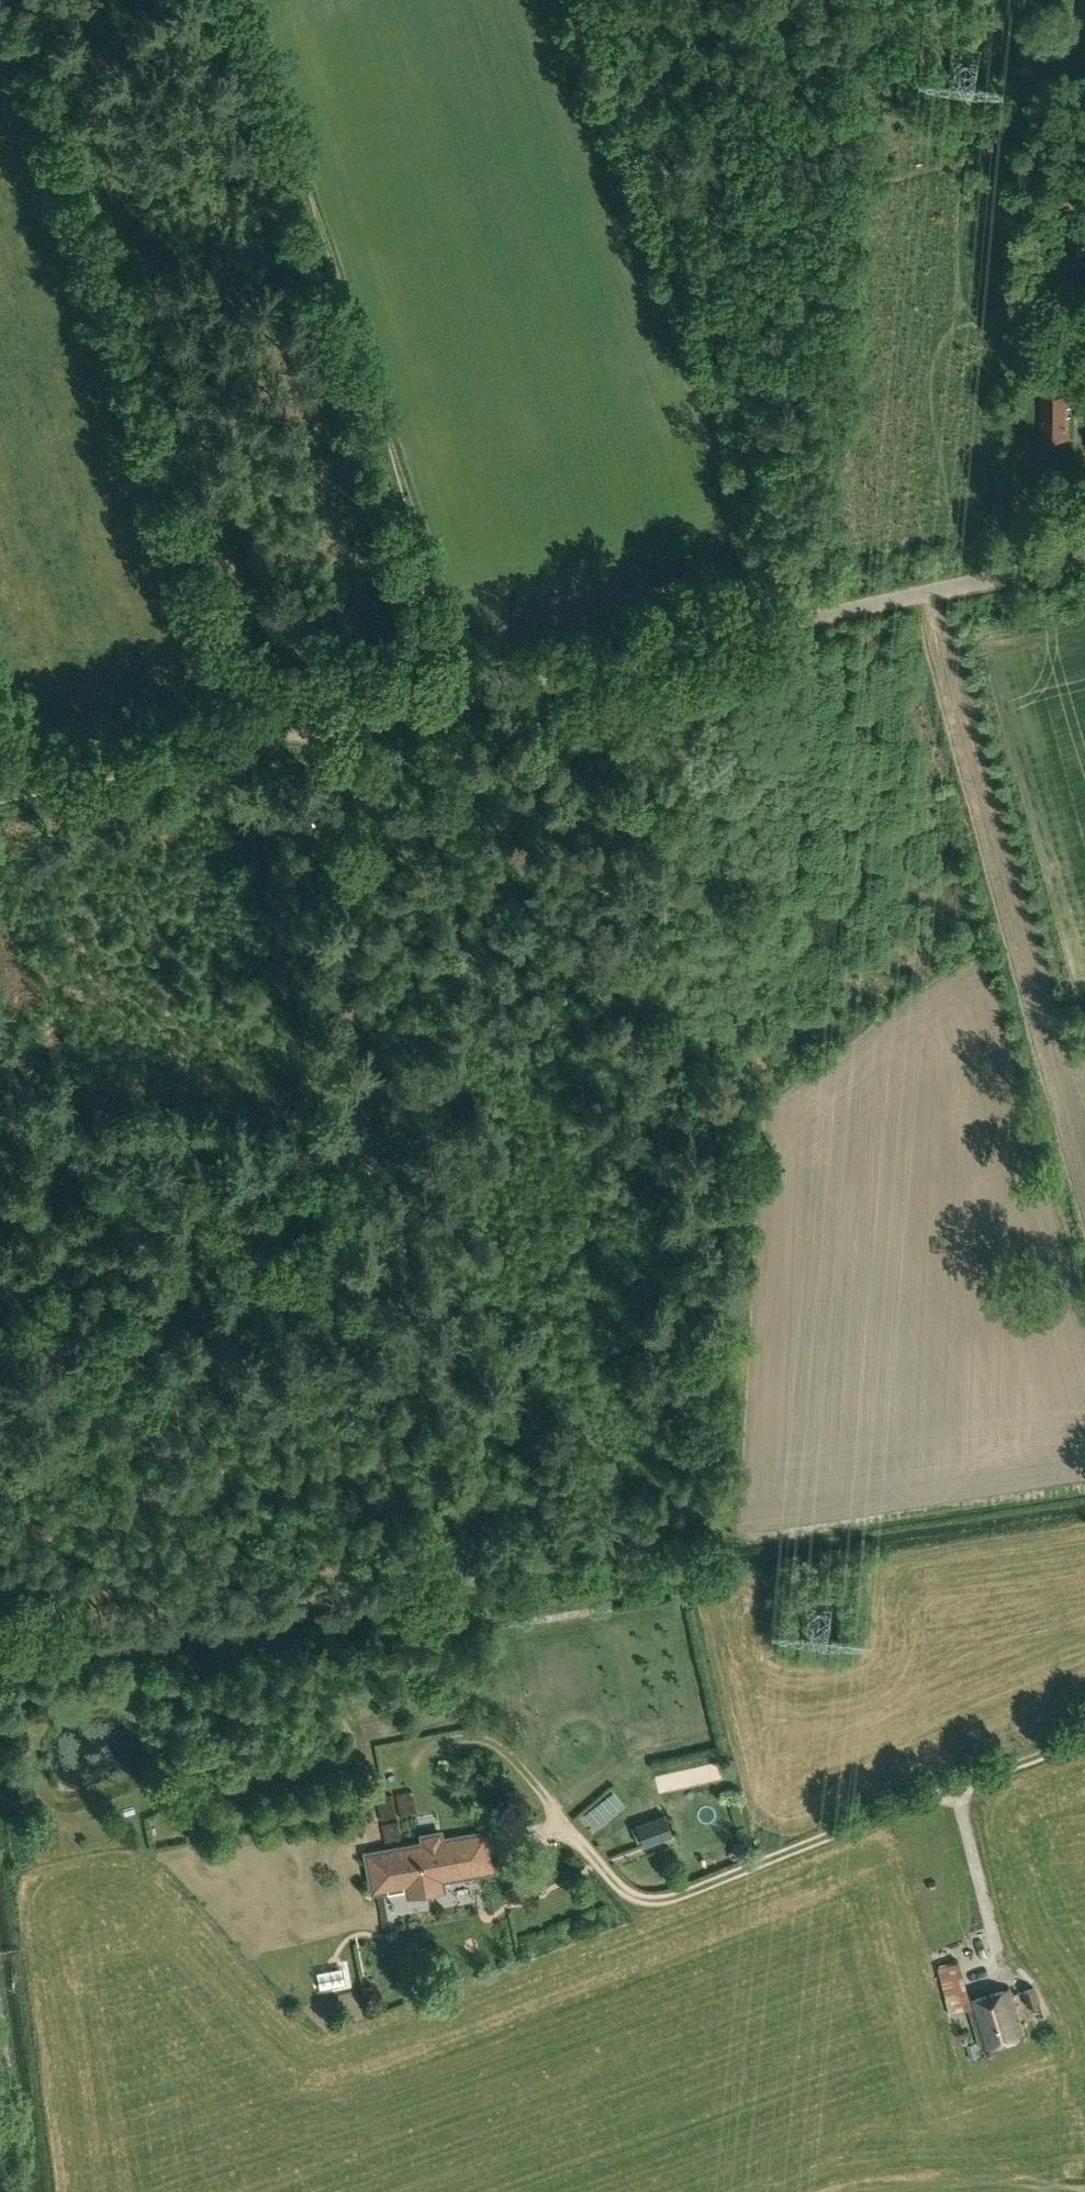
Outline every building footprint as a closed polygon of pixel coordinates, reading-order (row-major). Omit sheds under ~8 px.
[(1069,395),(1042,394),(1041,438),(1043,438),(1043,434),(1067,434),(1067,438),(1069,438),(1069,416),(1067,416),(1067,407),(1069,407),(1069,395)] [(638,1828),(643,1840),(659,1834),(654,1822),(638,1828)] [(498,1875),(499,1874),(496,1872),(489,1835),(491,1832),(490,1831),(488,1834),(443,1842),(440,1840),(427,1842),(425,1845),(369,1856),(366,1854),(365,1855),(368,1857),(375,1894),(373,1897),(374,1898),(376,1895),(390,1892),(394,1886),(407,1883),(410,1898),(446,1891),(444,1882),(495,1873),(498,1875)] [(985,1951),(996,1947),(990,1930),(979,1934),(985,1951)] [(968,2001),(972,1999),(961,1961),(937,1969),(950,2015),(970,2008),(968,2001)] [(1010,1987),(972,1999),(968,2001),(970,2008),(983,2047),(1025,2034),(1010,1987)] [(1028,2007),(1042,2004),(1038,1987),(1023,1991),(1028,2007)]
